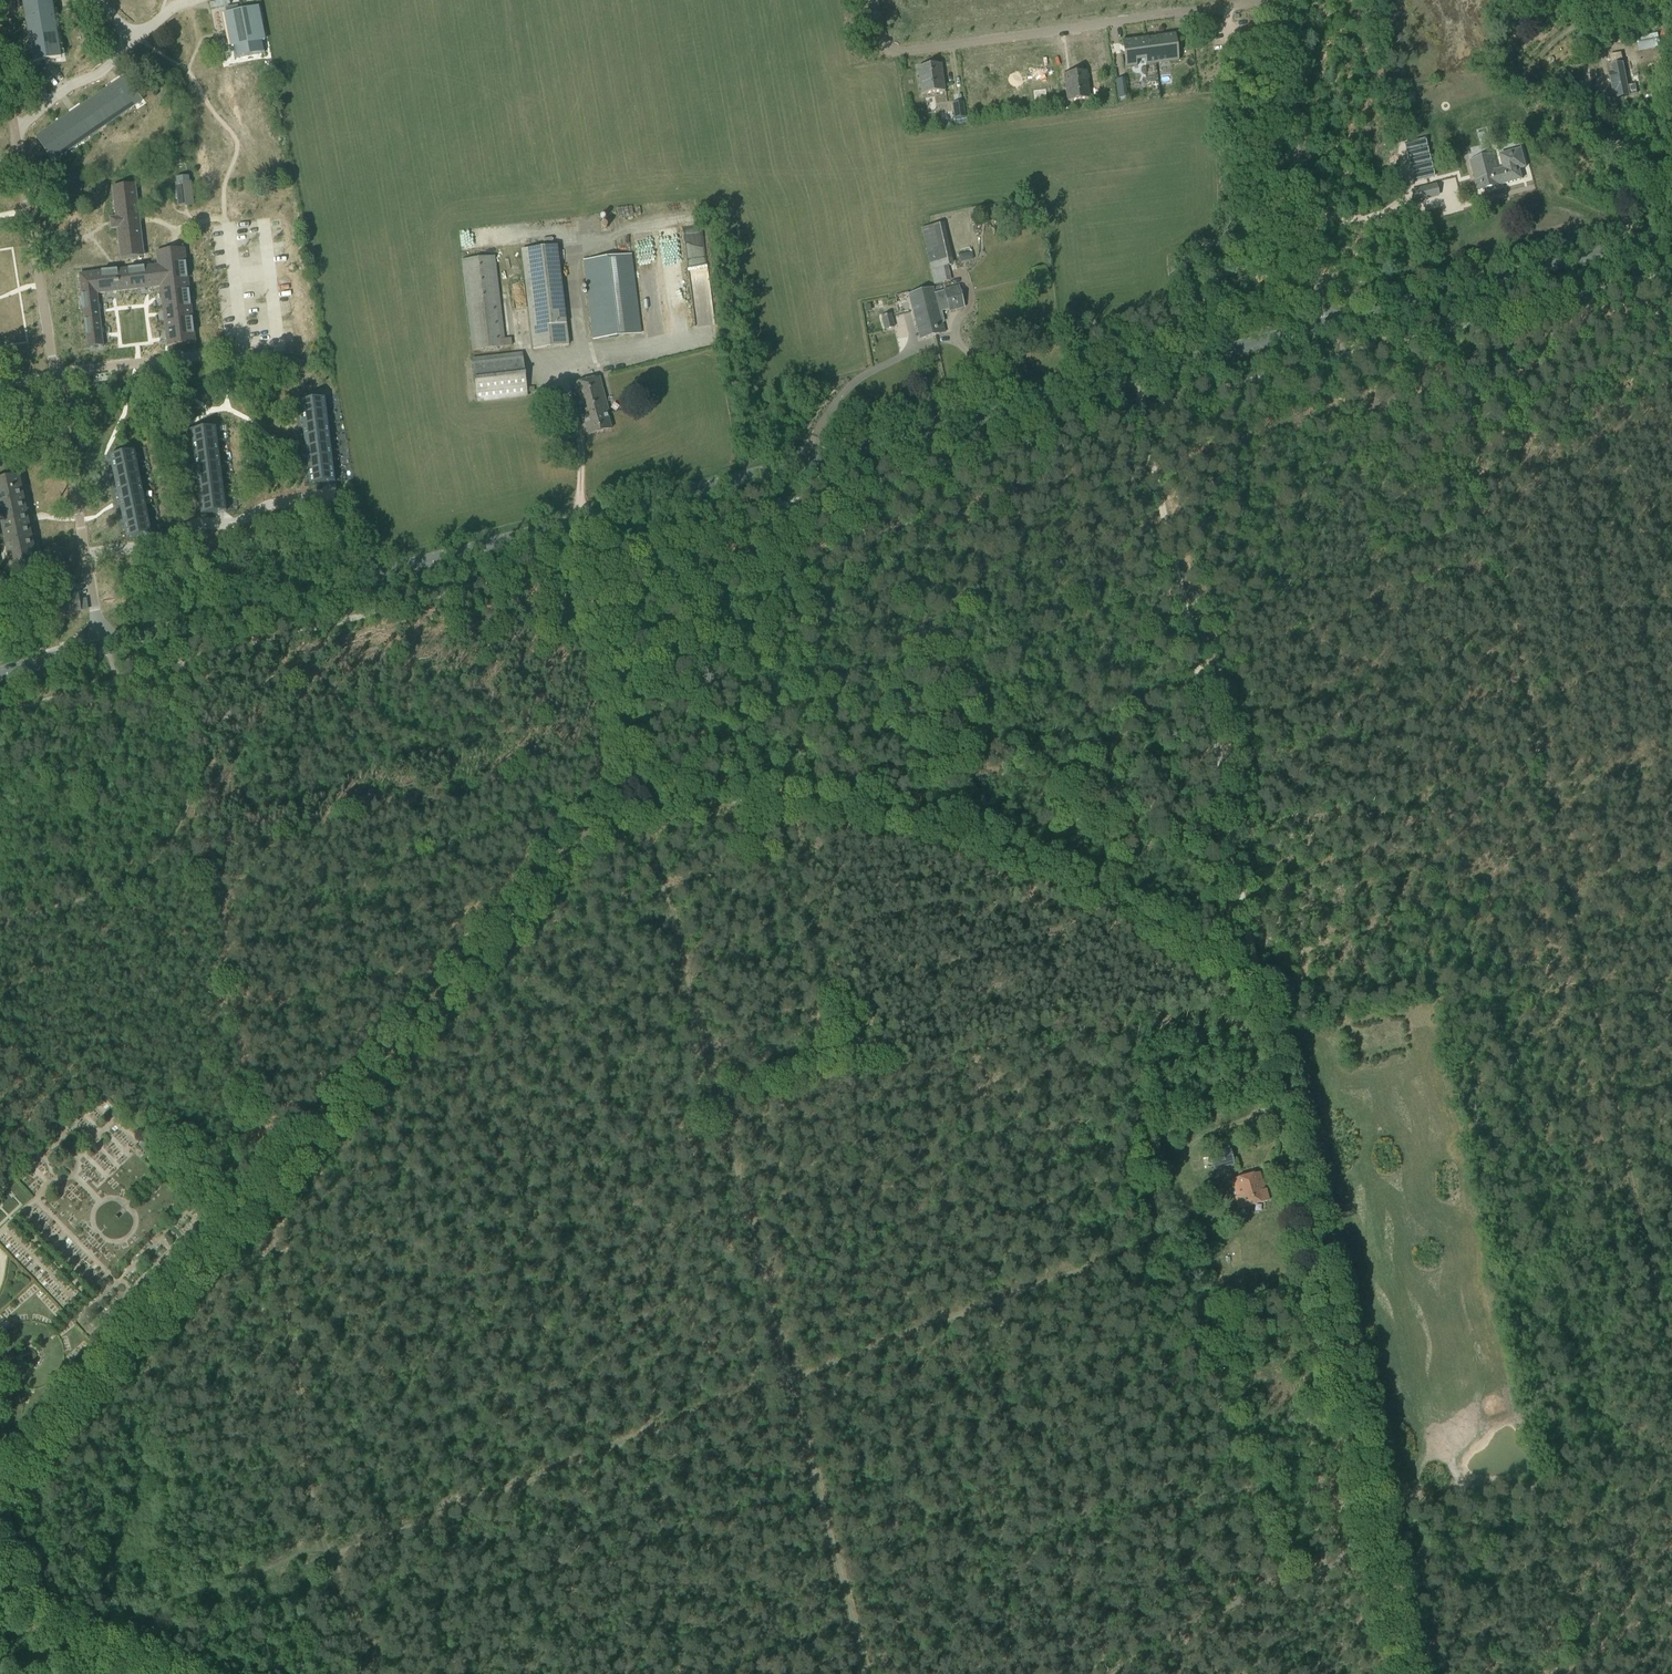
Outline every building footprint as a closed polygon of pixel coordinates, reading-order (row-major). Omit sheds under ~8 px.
[(32,62),(33,63),(35,62),(50,60),(62,57),(55,18),(54,11),(53,6),(53,1),(52,0),(22,0),(32,62)] [(258,7),(250,9),(238,11),(237,6),(232,7),(226,8),(226,10),(227,13),(225,14),(229,36),(231,46),(232,47),(264,40),(258,7)] [(1173,34),(1164,35),(1129,40),(1121,41),(1123,53),(1125,68),(1177,61),(1174,43),(1173,34)] [(1613,73),(1610,73),(1614,91),(1617,90),(1619,97),(1629,95),(1621,54),(1611,56),(1613,73)] [(941,64),(918,67),(921,94),(945,91),(941,64)] [(1067,101),(1090,98),(1087,71),(1063,74),(1067,101)] [(35,137),(35,138),(51,160),(139,98),(122,74),(119,77),(112,82),(81,104),(70,112),(59,120),(55,123),(35,137)] [(1115,80),(1118,99),(1127,97),(1124,78),(1115,80)] [(963,102),(952,103),(954,119),(966,117),(963,102)] [(1471,160),(1478,190),(1522,179),(1520,169),(1526,167),(1521,149),(1500,154),(1504,168),(1497,170),(1493,154),(1471,160)] [(189,176),(176,178),(177,185),(176,185),(179,206),(193,204),(191,183),(190,183),(189,177),(189,176)] [(113,187),(117,218),(111,218),(111,221),(111,225),(112,229),(118,229),(121,260),(145,257),(144,256),(144,253),(139,210),(135,184),(129,185),(113,187)] [(1438,197),(1435,186),(1413,192),(1415,203),(1438,197)] [(1000,206),(986,208),(987,218),(1001,216),(1000,206)] [(977,207),(970,208),(971,219),(978,218),(977,207)] [(927,227),(920,229),(930,269),(948,265),(949,268),(954,266),(944,224),(927,227)] [(568,345),(558,248),(557,246),(522,250),(533,349),(568,345)] [(124,270),(80,275),(88,348),(104,346),(104,343),(102,329),(101,317),(99,305),(98,295),(105,294),(119,293),(138,290),(139,290),(152,289),(161,288),(162,293),(163,305),(164,308),(165,319),(165,321),(166,331),(167,341),(168,343),(168,346),(194,343),(193,340),(185,248),(157,252),(158,261),(159,265),(124,270)] [(973,252),(966,253),(967,258),(970,260),(974,259),(973,252)] [(640,333),(631,254),(584,260),(594,339),(640,333)] [(495,255),(461,259),(472,349),(512,344),(511,337),(504,338),(495,255)] [(952,280),(950,273),(949,268),(948,265),(930,269),(934,284),(952,280)] [(1034,269),(1038,286),(1048,283),(1043,267),(1034,269)] [(927,290),(938,334),(945,332),(942,322),(944,322),(941,311),(949,309),(950,311),(964,307),(958,286),(945,290),(945,291),(935,294),(934,288),(927,290)] [(909,294),(914,314),(920,339),(935,335),(938,334),(927,290),(909,294)] [(891,315),(882,317),(885,331),(886,331),(895,329),(893,319),(891,315)] [(527,395),(524,373),(522,352),(472,358),(477,401),(527,395)] [(609,410),(608,409),(600,376),(573,383),(582,416),(584,416),(589,435),(611,429),(606,411),(609,410)] [(336,399),(301,404),(311,487),(320,486),(347,483),(336,399)] [(232,428),(196,432),(206,516),(215,515),(228,513),(242,511),(232,428)] [(149,451),(113,458),(130,541),(138,539),(166,533),(149,451)] [(37,560),(20,478),(0,482),(0,508),(12,566),(37,560)] [(71,611),(87,609),(86,599),(79,600),(78,593),(74,593),(60,595),(47,597),(50,614),(71,611)] [(145,1138),(139,1145),(149,1155),(156,1149),(145,1138)] [(1215,1152),(1217,1158),(1218,1161),(1236,1156),(1233,1146),(1215,1152)] [(1269,1198),(1273,1197),(1270,1186),(1264,1188),(1259,1171),(1232,1178),(1237,1195),(1235,1196),(1239,1207),(1269,1199),(1269,1198)]
